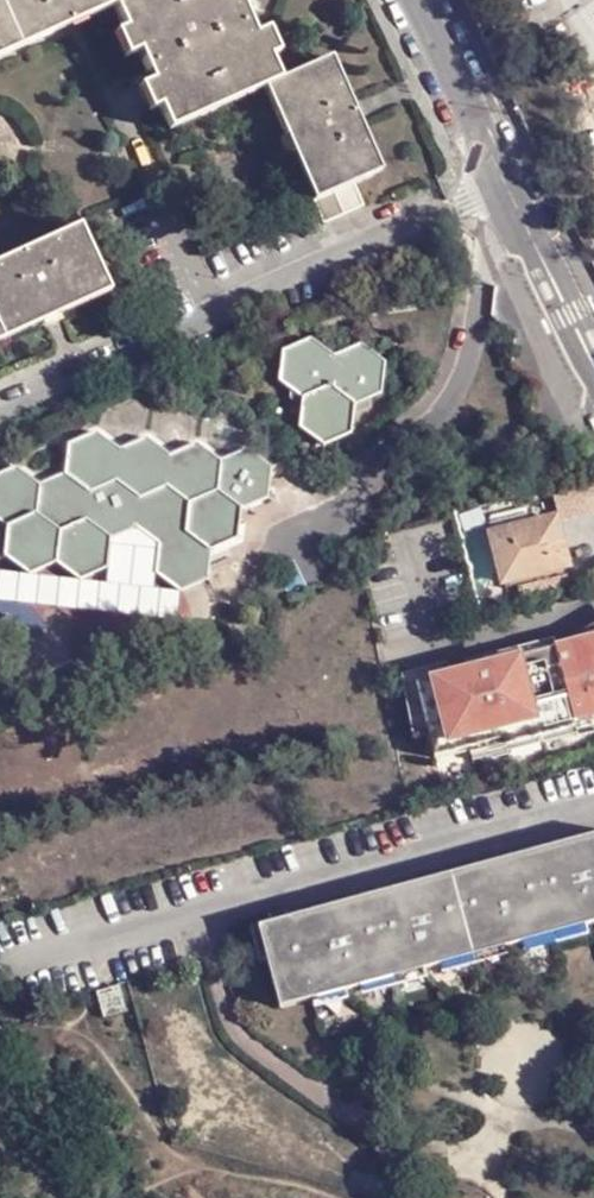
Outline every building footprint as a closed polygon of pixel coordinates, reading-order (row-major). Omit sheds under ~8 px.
[(115,5),(125,0),(0,0),(0,56),(115,5)] [(265,86),(280,80),(270,57),(278,53),(267,30),(255,35),(243,5),(253,0),(126,0),(125,0),(115,5),(126,29),(117,33),(128,56),(140,51),(154,81),(142,86),(152,110),(161,105),(171,129),(265,86)] [(265,86),(314,199),(354,183),(381,171),(330,57),(280,80),(265,86)] [(354,183),(314,199),(324,224),(364,206),(354,183)] [(109,291),(80,225),(0,261),(0,340),(109,291)] [(286,354),(283,383),(306,400),(303,429),(326,447),(355,435),(358,407),(384,395),(387,365),(364,348),(338,358),(314,340),(286,354)] [(0,435),(0,455),(17,447),(9,431),(0,435)] [(180,591),(209,580),(213,552),(239,540),(243,511),(270,500),(272,469),(248,452),(222,463),(200,446),(173,457),(149,440),(122,450),(99,434),(71,446),(68,474),(42,485),(19,468),(0,477),(0,561),(9,557),(31,573),(58,563),(82,578),(109,567),(112,539),(138,529),(160,545),(160,573),(180,591)] [(560,482),(561,511),(593,510),(593,481),(560,482)] [(502,586),(574,567),(560,514),(489,531),(502,586)] [(104,627),(129,617),(136,588),(109,567),(82,578),(81,610),(104,627)] [(178,623),(180,591),(160,573),(136,588),(129,617),(151,633),(178,623)] [(569,636),(593,629),(593,620),(566,627),(569,636)] [(441,781),(593,740),(593,629),(569,636),(551,641),(465,664),(448,668),(414,677),(424,716),(441,781)] [(463,655),(465,664),(551,641),(549,632),(463,655)] [(410,720),(424,716),(414,677),(448,668),(445,656),(397,669),(410,720)] [(269,959),(283,1007),(364,987),(444,964),(593,925),(593,838),(261,927),(269,959)] [(106,1017),(128,1011),(121,985),(99,992),(106,1017)]
